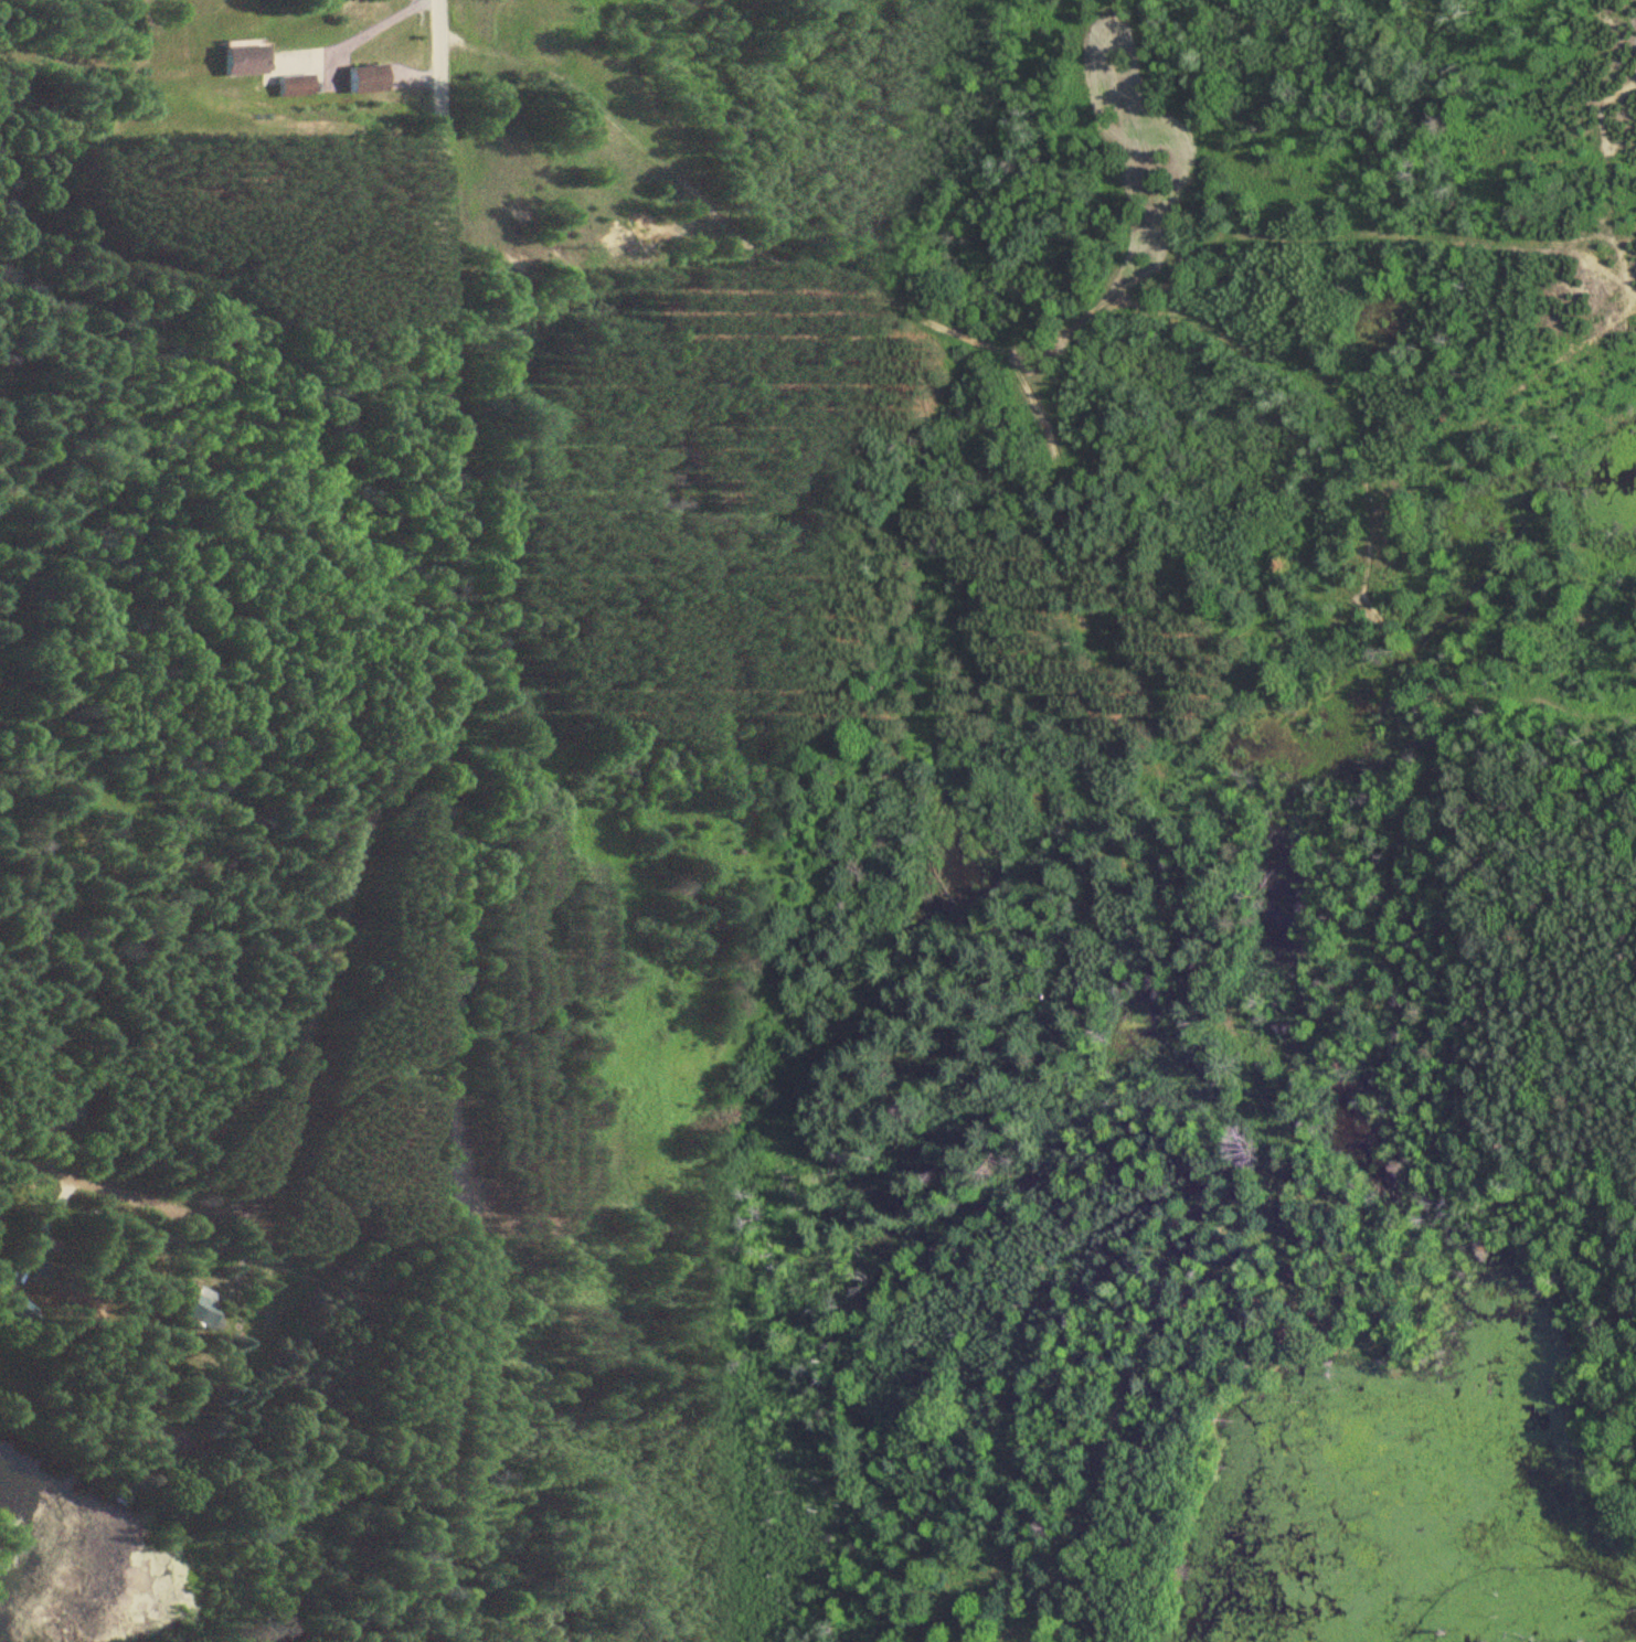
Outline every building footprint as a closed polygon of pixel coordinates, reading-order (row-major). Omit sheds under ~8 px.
[(261,39),(221,41),(222,75),(263,74),(261,39)] [(381,64),(348,67),(350,93),(384,90),(381,64)] [(311,95),(311,75),(279,76),(279,95),(311,95)] [(77,1123),(80,1105),(64,1103),(62,1121),(77,1123)] [(219,1289),(189,1286),(185,1324),(215,1327),(219,1289)]
